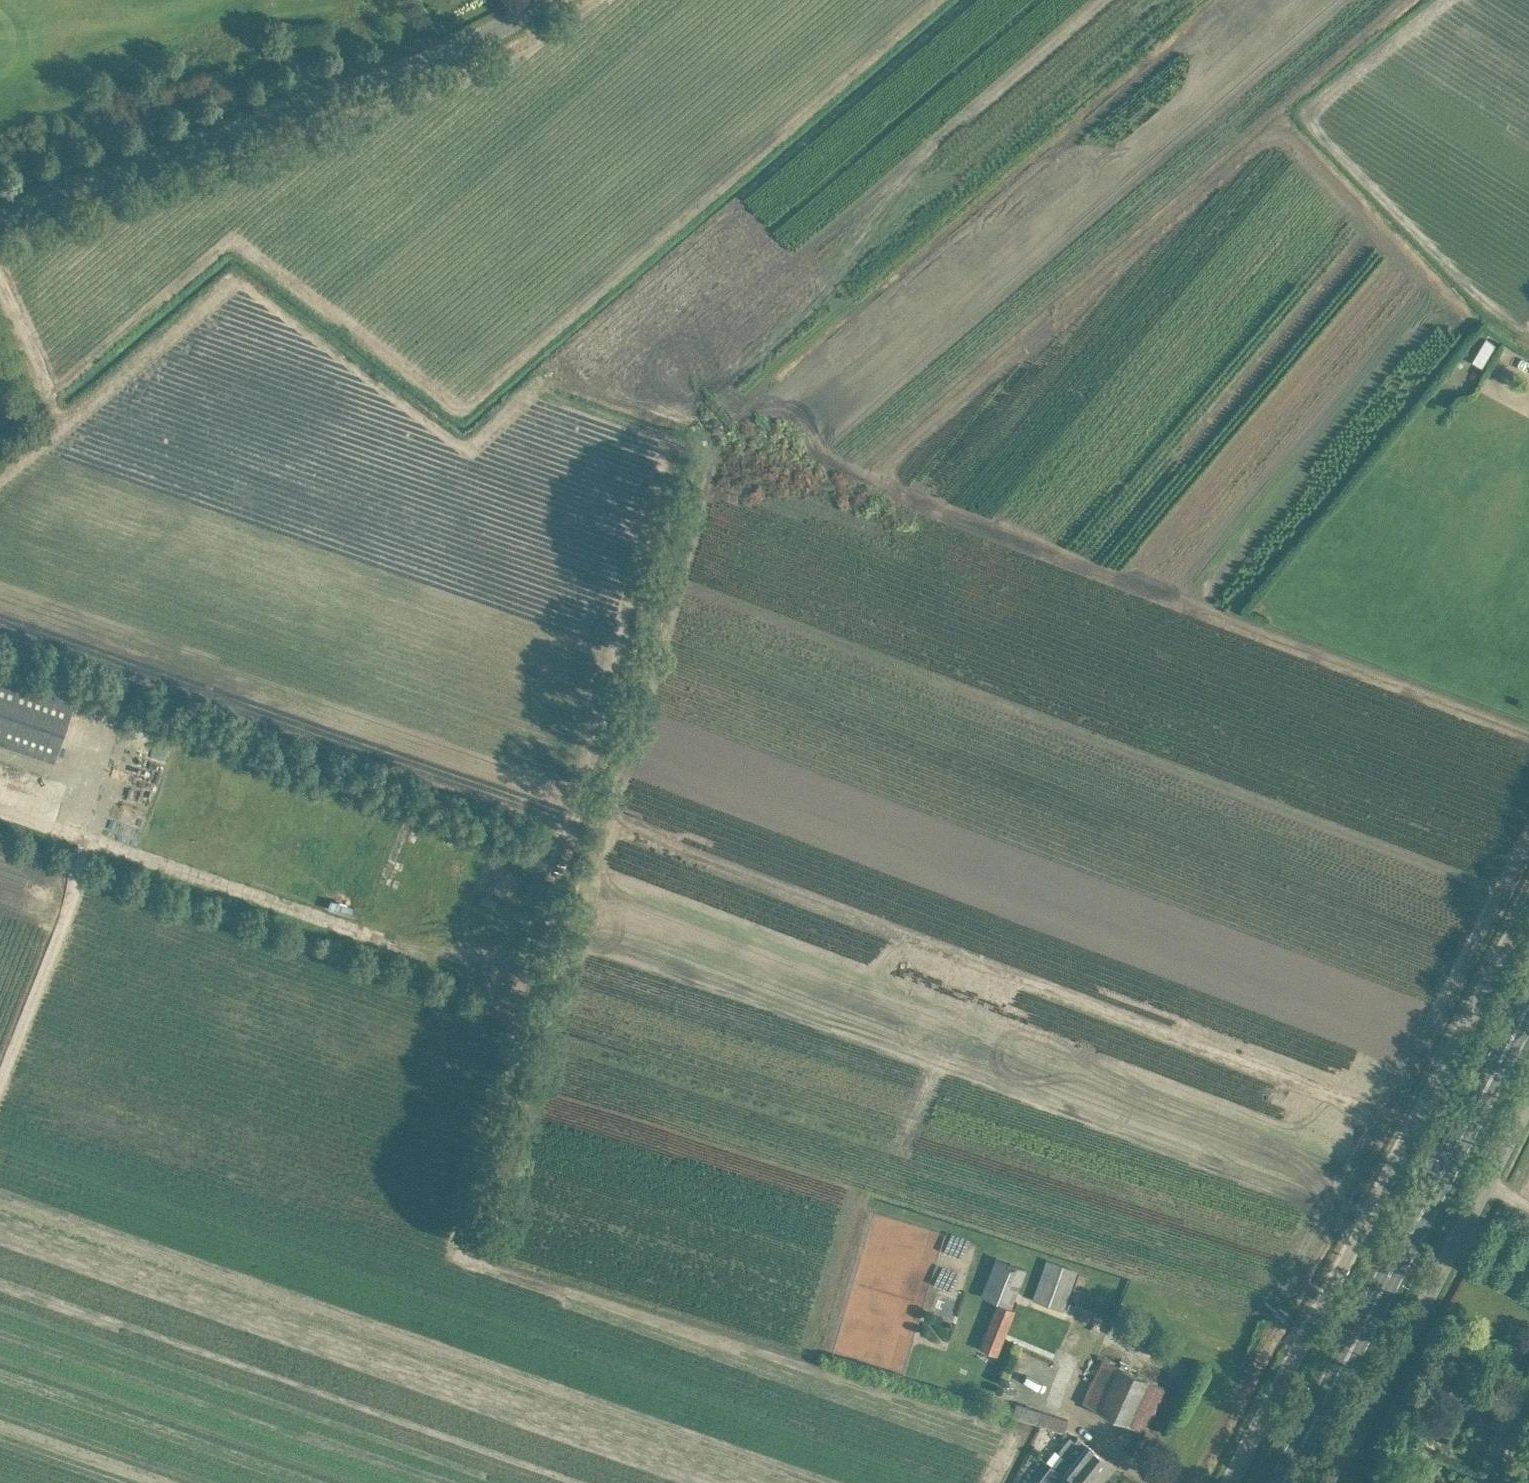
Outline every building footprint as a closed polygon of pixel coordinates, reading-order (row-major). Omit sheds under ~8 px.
[(55,760),(76,698),(0,672),(0,741),(55,760)] [(549,862),(547,870),(572,878),(575,870),(549,862)] [(476,1002),(472,1011),(492,1019),(495,1010),(476,1002)] [(978,1347),(997,1354),(1015,1309),(1012,1307),(1027,1268),(996,1256),(980,1294),(997,1301),(978,1347)] [(1045,1258),(1032,1298),(1064,1309),(1077,1269),(1045,1258)] [(1145,1430),(1165,1386),(1103,1358),(1083,1402),(1127,1422),(1145,1430)] [(1011,1415),(1036,1423),(1064,1432),(1068,1419),(1016,1402),(1011,1415)] [(1054,1467),(1074,1482),(1092,1482),(1094,1479),(1100,1482),(1102,1482),(1115,1465),(1109,1460),(1093,1448),(1078,1436),(1075,1440),(1070,1436),(1059,1450),(1064,1454),(1054,1467)] [(1037,1481),(1039,1482),(1074,1482),(1054,1467),(1050,1464),(1037,1481)]
